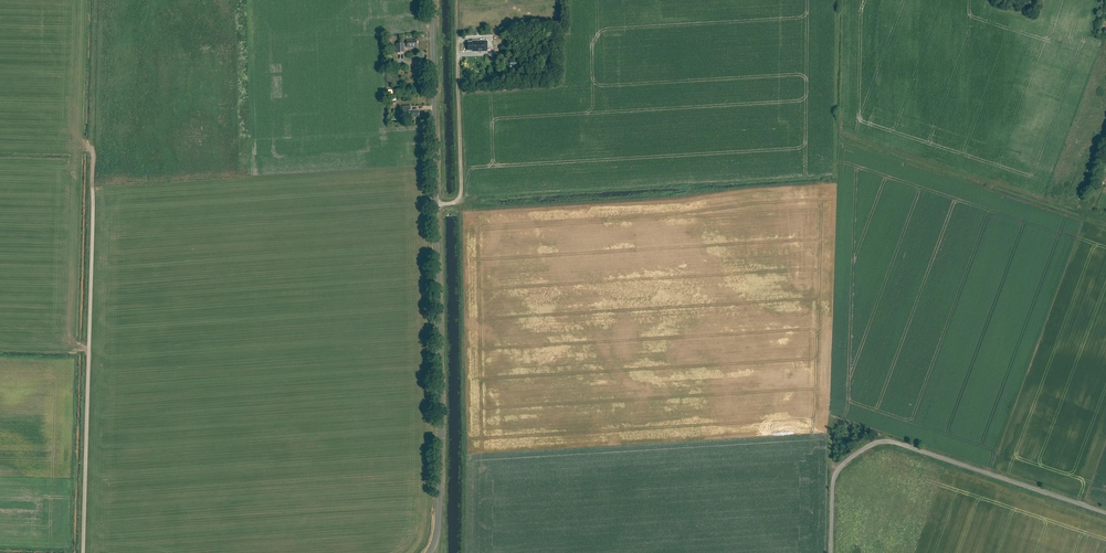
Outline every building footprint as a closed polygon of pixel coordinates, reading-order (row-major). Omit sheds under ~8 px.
[(408,48),(418,48),(417,40),(407,41),(407,44),(397,44),(397,53),(405,53),(405,48),(407,48),(408,48)] [(487,41),(477,41),(477,43),(468,43),(468,51),(473,51),(473,52),(488,52),(487,41)] [(403,106),(403,119),(408,119),(408,118),(409,117),(410,118),(414,118),(414,117),(419,117),(419,111),(411,111),(411,110),(411,106),(403,106)]
